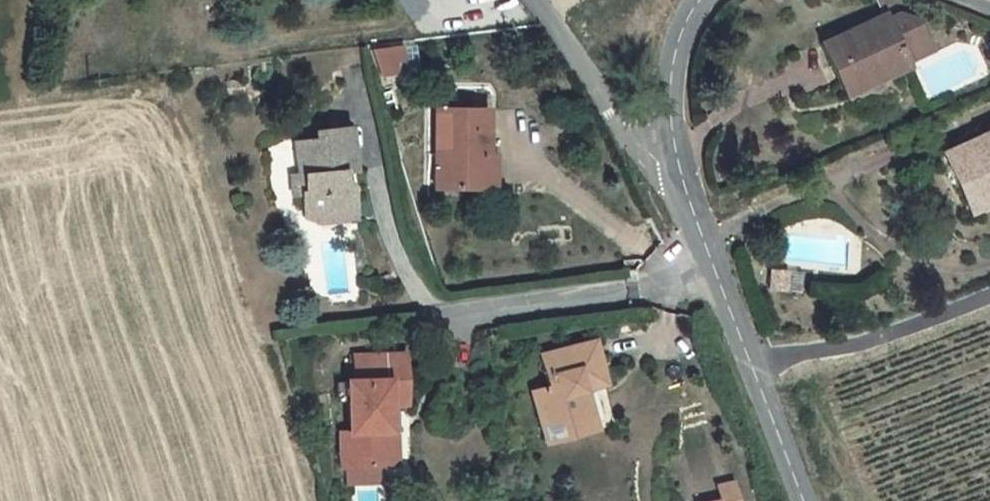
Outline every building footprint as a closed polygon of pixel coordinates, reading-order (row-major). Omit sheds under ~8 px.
[(881,14),(899,6),(897,0),(875,0),(881,14)] [(881,14),(818,43),(838,85),(856,77),(858,82),(902,62),(896,47),(923,36),(916,21),(894,15),(884,19),(881,14)] [(896,47),(902,62),(928,51),(923,36),(896,47)] [(401,71),(400,47),(377,48),(378,73),(401,71)] [(838,85),(842,98),(905,69),(902,62),(858,82),(856,77),(838,85)] [(434,110),(433,190),(479,191),(479,156),(486,156),(486,110),(434,110)] [(299,195),(302,219),(317,224),(325,223),(324,213),(353,210),(351,188),(343,182),(341,172),(353,171),(349,130),(315,134),(315,142),(294,145),(298,176),(290,177),(292,196),(299,195)] [(964,202),(989,191),(989,130),(981,134),(983,140),(945,156),(964,202)] [(983,140),(981,134),(942,150),(945,156),(983,140)] [(479,156),(479,191),(493,191),(493,156),(486,156),(479,156)] [(964,202),(967,209),(989,200),(989,191),(964,202)] [(324,213),(325,223),(354,220),(353,210),(324,213)] [(765,290),(783,291),(786,272),(767,269),(765,290)] [(388,275),(374,279),(376,290),(390,287),(388,275)] [(531,393),(541,428),(568,420),(570,429),(595,422),(586,390),(582,378),(602,372),(594,341),(541,356),(550,387),(531,393)] [(341,467),(387,466),(386,433),(388,433),(387,407),(387,383),(405,382),(404,355),(354,358),(355,382),(348,382),(349,431),(340,432),(341,467)] [(582,378),(586,390),(606,385),(602,372),(582,378)] [(387,383),(387,407),(406,407),(405,382),(387,383)] [(568,420),(541,428),(545,443),(597,428),(595,422),(570,429),(568,420)] [(386,433),(387,466),(396,466),(395,433),(388,433),(386,433)] [(717,487),(721,500),(737,500),(732,483),(717,487)]
